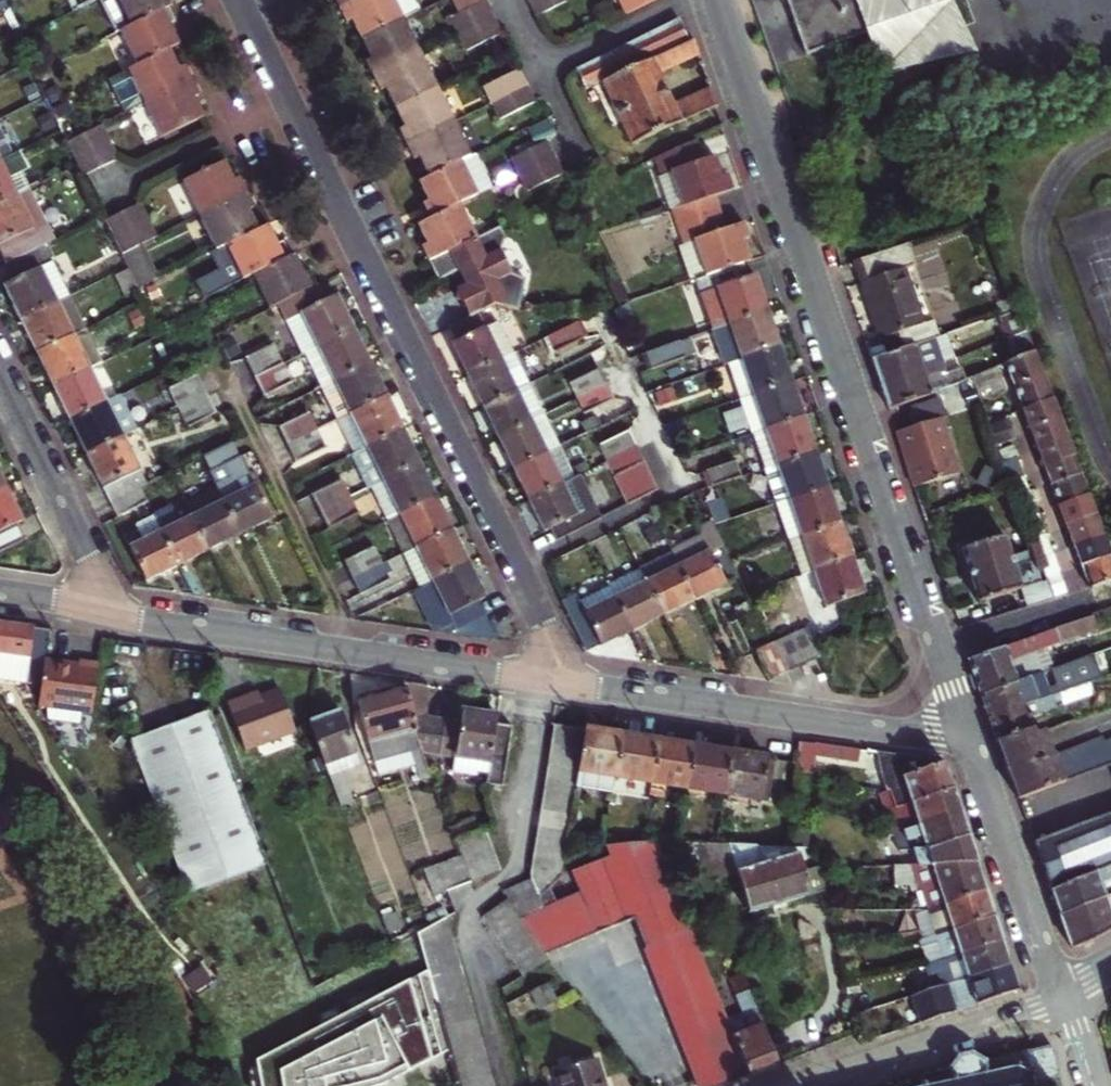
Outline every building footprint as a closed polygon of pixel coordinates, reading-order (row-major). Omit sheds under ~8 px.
[(64,1),(70,13),(96,0),(66,0),(64,1)] [(113,32),(120,29),(167,6),(170,3),(169,0),(97,0),(113,32)] [(340,10),(359,0),(335,0),(340,10)] [(351,20),(356,30),(361,40),(401,20),(391,0),(359,0),(340,10),(346,23),(351,20)] [(451,17),(460,34),(494,17),(486,0),(451,0),(458,13),(451,17)] [(570,0),(528,0),(537,19),(571,2),(570,0)] [(621,19),(656,2),(655,0),(612,0),(621,19)] [(807,56),(876,31),(891,73),(965,46),(949,0),(787,0),(807,56)] [(169,22),(174,20),(167,6),(120,29),(136,62),(168,46),(179,41),(173,31),(169,22)] [(460,34),(468,50),(503,33),(494,17),(460,34)] [(418,55),(401,20),(361,40),(366,51),(370,60),(365,61),(373,77),(418,55)] [(606,83),(635,143),(683,121),(675,104),(661,74),(702,53),(697,37),(690,40),(681,21),(583,70),(592,91),(606,83)] [(136,62),(106,77),(122,111),(143,101),(191,78),(183,63),(178,65),(174,57),(168,46),(136,62)] [(379,91),(384,88),(388,96),(394,108),(434,88),(418,55),(373,77),(379,91)] [(520,68),(486,84),(494,102),(529,85),(520,68)] [(198,92),(191,78),(143,101),(160,136),(202,115),(198,107),(192,95),(198,92)] [(54,81),(42,87),(49,103),(62,96),(54,81)] [(537,101),(529,85),(494,102),(502,119),(537,101)] [(713,86),(675,104),(683,121),(720,105),(713,86)] [(405,146),(451,123),(434,88),(394,108),(398,117),(403,127),(398,130),(405,146)] [(67,100),(51,107),(57,118),(72,110),(67,100)] [(46,109),(35,115),(43,132),(55,127),(46,109)] [(517,155),(524,171),(559,153),(552,138),(561,133),(554,118),(532,128),(540,144),(517,155)] [(99,122),(82,130),(98,164),(115,156),(99,122)] [(427,176),(468,156),(451,123),(405,146),(413,160),(418,158),(422,167),(427,176)] [(12,150),(0,127),(0,156),(12,150)] [(98,164),(82,130),(64,139),(80,174),(98,164)] [(662,174),(673,170),(685,204),(717,193),(737,187),(731,171),(724,173),(721,165),(717,153),(704,158),(697,136),(655,155),(662,174)] [(0,156),(0,198),(29,184),(21,169),(27,166),(18,148),(12,150),(0,156)] [(430,218),(456,205),(492,187),(474,153),(468,156),(427,176),(418,181),(424,193),(428,201),(423,204),(430,218)] [(568,172),(559,153),(524,171),(533,188),(568,172)] [(222,157),(179,179),(195,213),(244,189),(237,174),(232,178),(227,168),(223,159),(222,157)] [(685,204),(673,170),(662,174),(675,208),(685,204)] [(0,198),(0,251),(3,258),(43,239),(54,234),(29,184),(0,198)] [(223,242),(255,227),(251,218),(246,207),(252,204),(244,189),(195,213),(212,248),(223,242)] [(685,204),(675,208),(681,225),(723,210),(717,193),(685,204)] [(152,234),(137,202),(120,210),(136,242),(139,240),(152,234)] [(425,242),(418,245),(426,260),(448,249),(472,236),(456,205),(430,218),(416,225),(421,235),(425,242)] [(120,210),(101,219),(125,265),(134,284),(146,278),(155,274),(139,240),(136,242),(120,210)] [(687,241),(697,237),(709,274),(747,260),(753,258),(749,245),(746,237),(753,234),(748,220),(729,227),(723,210),(681,225),(687,241)] [(280,236),(274,239),(270,231),(266,222),(255,227),(223,242),(239,274),(248,270),(287,251),(280,236)] [(463,303),(471,319),(493,308),(514,312),(520,277),(505,272),(496,251),(500,234),(496,225),(472,236),(448,249),(457,268),(455,269),(459,277),(462,283),(454,286),(456,289),(453,295),(460,297),(463,303)] [(687,241),(681,243),(694,279),(698,277),(709,274),(697,237),(687,241)] [(7,295),(17,315),(55,297),(39,265),(52,257),(43,239),(3,258),(12,277),(1,283),(7,295)] [(870,312),(880,338),(893,333),(898,349),(935,334),(938,333),(931,318),(921,322),(892,245),(850,260),(870,312)] [(455,269),(457,268),(448,249),(426,260),(435,279),(455,269)] [(296,261),(290,250),(287,251),(248,270),(265,304),(275,299),(312,281),(305,265),(299,268),(296,261)] [(55,297),(69,291),(52,257),(39,265),(55,297)] [(709,274),(698,277),(715,324),(767,306),(761,288),(757,275),(753,277),(747,260),(709,274)] [(125,265),(111,271),(120,292),(134,285),(134,284),(125,265)] [(146,278),(134,284),(134,285),(140,297),(152,292),(146,278)] [(312,281),(275,299),(277,304),(315,286),(312,281)] [(333,297),(322,301),(315,286),(277,304),(300,350),(348,327),(341,313),(333,297)] [(26,333),(35,350),(86,326),(69,291),(55,297),(17,315),(26,333)] [(139,304),(129,309),(138,327),(148,323),(139,304)] [(727,361),(780,343),(774,325),(767,306),(715,324),(727,361)] [(457,342),(453,344),(463,364),(469,377),(519,352),(501,319),(484,328),(478,318),(451,330),(457,342)] [(555,353),(584,339),(576,324),(547,338),(555,353)] [(43,368),(51,383),(89,365),(102,359),(86,326),(35,350),(43,368)] [(348,327),(300,350),(316,383),(364,361),(356,345),(348,327)] [(693,334),(690,332),(644,348),(650,366),(699,349),(693,334)] [(901,372),(920,365),(921,369),(931,365),(945,360),(935,334),(898,349),(872,359),(877,373),(882,387),(903,379),(901,372)] [(220,344),(228,361),(240,355),(232,338),(220,344)] [(780,343),(727,361),(740,398),(792,380),(786,361),(780,343)] [(243,354),(245,359),(266,349),(264,344),(243,354)] [(266,349),(245,359),(252,373),(280,360),(273,346),(266,349)] [(534,382),(519,352),(469,377),(477,392),(484,407),(534,382)] [(1035,352),(1006,363),(1011,376),(1015,386),(1044,375),(1035,352)] [(261,392),(290,379),(280,360),(252,373),(261,392)] [(316,383),(334,418),(381,396),(373,380),(364,361),(316,383)] [(58,398),(67,416),(105,398),(89,365),(51,383),(58,398)] [(903,379),(882,387),(887,398),(891,409),(939,390),(937,381),(927,385),(921,369),(920,365),(901,372),(903,379)] [(937,381),(931,365),(921,369),(927,385),(937,381)] [(194,370),(166,384),(176,404),(204,391),(194,370)] [(600,371),(571,386),(578,401),(608,386),(600,371)] [(983,373),(973,377),(981,398),(993,393),(986,372),(983,373)] [(1052,398),(1044,375),(1015,386),(1019,398),(1023,409),(1052,398)] [(740,398),(752,431),(803,413),(798,397),(792,380),(740,398)] [(551,414),(534,382),(484,407),(492,423),(500,439),(523,427),(551,414)] [(672,384),(654,390),(657,401),(675,394),(672,384)] [(585,416),(615,401),(608,386),(578,401),(585,416)] [(213,410),(204,391),(176,404),(185,424),(213,410)] [(122,430),(132,425),(117,393),(105,398),(122,430)] [(334,418),(350,450),(396,428),(389,413),(381,396),(334,418)] [(75,432),(83,448),(122,430),(105,398),(67,416),(75,432)] [(1052,398),(1023,409),(1027,419),(1031,428),(1059,417),(1052,398)] [(278,426),(286,441),(313,428),(306,412),(278,426)] [(803,413),(752,431),(765,468),(815,449),(809,431),(803,413)] [(523,427),(500,439),(507,454),(515,468),(566,444),(551,414),(523,427)] [(1038,448),(1067,437),(1059,417),(1031,428),(1035,439),(1038,448)] [(941,419),(899,434),(909,464),(918,491),(961,476),(941,419)] [(1008,422),(993,428),(998,441),(1013,435),(1008,422)] [(292,454),(320,441),(313,428),(286,441),(292,454)] [(366,482),(412,460),(405,445),(396,428),(350,450),(366,482)] [(109,500),(137,486),(147,481),(122,430),(83,448),(96,475),(109,500)] [(630,433),(601,447),(609,463),(639,448),(630,433)] [(1045,467),(1074,456),(1067,437),(1038,448),(1043,460),(1045,467)] [(199,456),(214,487),(221,500),(237,533),(251,526),(268,518),(230,441),(199,456)] [(531,501),(582,476),(566,444),(515,468),(524,486),(531,501)] [(1015,445),(1001,450),(1005,461),(1017,456),(1019,455),(1015,445)] [(631,506),(659,492),(639,448),(609,463),(631,506)] [(775,502),(827,484),(821,467),(815,449),(765,468),(775,502)] [(1017,456),(1005,461),(1012,479),(1024,474),(1017,456)] [(1074,456),(1045,467),(1050,478),(1052,485),(1081,475),(1074,456)] [(383,517),(429,494),(421,479),(412,460),(366,482),(383,517)] [(737,461),(705,473),(711,488),(743,476),(737,461)] [(1024,474),(1012,479),(1019,498),(1032,493),(1024,474)] [(1081,475),(1052,485),(1056,496),(1060,505),(1089,495),(1081,475)] [(556,543),(605,519),(582,476),(531,501),(539,518),(545,529),(549,528),(556,543)] [(339,478),(311,491),(318,506),(346,492),(339,478)] [(775,502),(788,537),(839,519),(832,500),(827,484),(775,502)] [(5,485),(0,487),(0,549),(24,537),(15,520),(20,517),(16,507),(5,485)] [(144,500),(137,486),(109,500),(115,514),(144,500)] [(182,503),(204,549),(221,541),(237,533),(214,487),(182,503)] [(325,521),(353,508),(346,492),(318,506),(325,521)] [(1032,493),(1019,498),(1027,517),(1039,513),(1032,493)] [(429,494),(383,517),(401,553),(447,531),(439,515),(429,494)] [(1067,525),(1097,515),(1089,495),(1060,505),(1065,518),(1067,525)] [(159,530),(175,563),(188,557),(204,549),(182,503),(153,518),(159,530)] [(1039,513),(1027,517),(1035,537),(1047,533),(1039,513)] [(1097,515),(1067,525),(1072,537),(1076,546),(1104,536),(1097,515)] [(153,518),(129,530),(135,543),(159,530),(153,518)] [(671,552),(673,557),(695,602),(711,595),(724,589),(708,554),(725,546),(712,519),(695,528),(700,538),(671,552)] [(800,572),(851,554),(845,537),(839,519),(788,537),(800,572)] [(127,547),(143,579),(159,571),(175,563),(159,530),(135,543),(127,547)] [(447,531),(401,553),(417,585),(462,563),(455,547),(447,531)] [(1047,533),(1035,537),(1039,548),(1043,558),(1055,554),(1047,533)] [(973,577),(980,600),(1026,586),(1040,581),(1036,571),(1017,577),(1011,558),(1004,535),(964,548),(973,577)] [(1082,565),(1110,554),(1105,539),(1104,536),(1076,546),(1079,556),(1082,565)] [(373,546),(344,560),(352,575),(380,562),(373,546)] [(1039,548),(1011,558),(1017,577),(1036,571),(1040,581),(1050,577),(1049,575),(1043,558),(1039,548)] [(800,572),(813,608),(840,600),(863,591),(857,573),(851,554),(800,572)] [(1055,554),(1043,558),(1049,575),(1061,571),(1055,554)] [(1082,565),(1088,579),(1090,586),(1110,579),(1110,554),(1082,565)] [(680,609),(695,602),(673,557),(642,572),(664,617),(680,609)] [(360,592),(388,578),(380,562),(352,575),(360,592)] [(472,599),(479,596),(475,589),(462,563),(417,585),(413,587),(429,627),(447,629),(447,631),(490,637),(472,599)] [(610,587),(633,632),(650,624),(664,617),(642,572),(610,587)] [(1061,573),(1050,577),(1056,592),(1067,588),(1061,573)] [(1026,586),(1032,607),(1058,598),(1056,592),(1050,577),(1040,581),(1026,586)] [(617,640),(633,632),(610,587),(579,602),(600,646),(601,647),(617,640)] [(576,595),(563,601),(588,652),(600,646),(579,602),(576,595)] [(1098,615),(972,660),(979,678),(985,696),(1044,675),(1052,672),(1055,671),(1048,652),(1104,632),(1098,615)] [(41,656),(45,625),(30,622),(30,625),(23,624),(0,621),(0,651),(41,656)] [(814,646),(805,628),(775,642),(789,670),(819,656),(814,646)] [(769,678),(771,679),(789,670),(775,642),(773,644),(756,652),(769,678)] [(37,687),(36,689),(42,698),(47,657),(41,656),(37,687)] [(1044,675),(985,696),(989,707),(992,718),(1092,682),(1103,678),(1095,656),(1055,671),(1052,672),(1057,684),(1049,687),(1044,675)] [(44,703),(89,708),(95,660),(76,657),(76,660),(68,659),(47,657),(42,698),(44,703)] [(476,766),(490,769),(497,719),(499,710),(485,708),(460,705),(459,717),(429,711),(431,682),(406,678),(408,686),(418,721),(428,723),(432,748),(448,752),(455,753),(478,756),(476,766)] [(1092,682),(992,718),(998,733),(1001,742),(1035,730),(1037,737),(1044,735),(1060,729),(1056,717),(1035,725),(1032,717),(1057,708),(1056,703),(1064,700),(1065,705),(1096,694),(1092,682)] [(417,728),(420,727),(418,721),(408,686),(386,692),(360,699),(382,776),(418,766),(422,781),(434,778),(424,752),(419,739),(417,728)] [(258,692),(231,702),(247,747),(298,728),(284,688),(264,694),(263,691),(258,692)] [(269,856),(246,795),(213,703),(133,732),(188,884),(269,856)] [(315,718),(332,765),(345,801),(356,798),(345,768),(364,761),(344,708),(329,713),(315,718)] [(497,719),(490,769),(489,780),(506,783),(515,722),(497,719)] [(557,719),(533,876),(509,893),(512,900),(518,912),(536,894),(555,875),(561,869),(565,867),(578,787),(581,765),(588,724),(557,719)] [(432,748),(428,723),(418,721),(420,727),(417,728),(419,739),(424,752),(433,750),(432,748)] [(607,727),(588,724),(581,765),(618,771),(625,730),(607,727)] [(625,730),(618,771),(653,776),(660,735),(644,733),(625,730)] [(1035,730),(1001,742),(1003,750),(1037,737),(1035,730)] [(678,738),(660,735),(653,776),(688,781),(695,741),(678,738)] [(1034,748),(1044,751),(1049,749),(1044,735),(1037,737),(1003,750),(1006,758),(1034,748)] [(1020,797),(1080,776),(1110,764),(1110,739),(1104,742),(1103,737),(1052,757),(1049,749),(1044,751),(1034,748),(1006,758),(1011,773),(1015,782),(1020,797)] [(859,761),(861,748),(800,740),(800,774),(816,777),(817,755),(859,761)] [(724,788),(731,746),(711,743),(695,741),(688,781),(724,788)] [(752,749),(731,746),(724,788),(763,793),(769,752),(752,749)] [(892,792),(897,808),(954,789),(949,775),(945,761),(936,759),(878,751),(892,792)] [(769,752),(763,793),(771,794),(777,753),(769,752)] [(476,766),(478,756),(455,753),(454,768),(476,771),(476,766)] [(615,793),(618,771),(581,765),(578,787),(615,793)] [(958,800),(954,789),(897,808),(892,792),(882,795),(887,812),(892,811),(896,826),(885,829),(887,837),(962,814),(958,800)] [(887,837),(891,848),(921,849),(929,849),(969,836),(966,825),(962,814),(887,837)] [(1053,890),(1110,867),(1110,816),(1095,822),(1037,844),(1045,868),(1053,890)] [(488,829),(462,838),(479,884),(505,875),(488,829)] [(929,849),(921,849),(927,864),(978,863),(973,848),(969,836),(929,849)] [(678,839),(661,838),(670,864),(698,855),(691,840),(678,839)] [(627,839),(555,875),(536,894),(540,904),(519,916),(547,953),(634,911),(700,1085),(706,1085),(710,1084),(725,1079),(740,1073),(721,1022),(653,844),(633,852),(627,839)] [(722,841),(715,841),(691,840),(698,855),(721,856),(722,841)] [(803,846),(797,845),(730,841),(751,915),(776,908),(789,904),(813,898),(803,866),(808,864),(803,846)] [(808,864),(803,866),(813,898),(829,894),(824,868),(820,846),(803,846),(808,864)] [(449,895),(475,885),(465,859),(439,869),(449,895)] [(983,879),(978,863),(927,864),(893,866),(894,881),(917,880),(927,910),(945,904),(987,892),(983,879)] [(1053,890),(1056,900),(1061,915),(1104,896),(1110,893),(1110,867),(1053,890)] [(449,895),(439,869),(428,873),(438,899),(449,895)] [(991,903),(987,892),(945,904),(927,910),(936,936),(996,916),(991,903)] [(1104,896),(1061,915),(1067,931),(1073,947),(1090,939),(1095,938),(1110,928),(1110,893),(1104,896)] [(494,912),(487,917),(503,943),(524,978),(553,960),(547,953),(519,916),(518,912),(512,900),(494,912)] [(791,913),(789,904),(776,908),(778,916),(785,914),(791,913)] [(996,916),(936,936),(919,941),(926,963),(944,959),(1004,941),(999,928),(996,916)] [(445,917),(419,931),(430,968),(452,1047),(464,1085),(493,1085),(445,917)] [(1008,954),(1004,941),(944,959),(926,963),(925,963),(929,974),(938,971),(943,986),(1011,965),(1008,954)] [(918,1023),(1019,990),(1016,978),(1011,965),(943,986),(937,987),(930,989),(910,996),(918,1023)] [(430,968),(257,1060),(262,1085),(371,1085),(384,1084),(452,1047),(430,968)] [(748,1071),(749,1074),(765,1068),(780,1063),(743,970),(730,975),(750,1029),(741,1033),(721,982),(715,984),(748,1071)] [(557,1000),(549,985),(532,994),(541,1009),(557,1000)] [(1052,1051),(1055,1048),(1051,1044),(1048,1047),(990,1060),(984,1057),(981,1058),(974,1054),(975,1049),(971,1048),(970,1053),(962,1055),(960,1052),(956,1055),(958,1057),(950,1067),(947,1064),(944,1068),(950,1075),(952,1081),(926,1085),(1059,1085),(1052,1051)] [(599,1056),(559,1068),(565,1085),(607,1085),(599,1056)] [(922,1073),(924,1083),(925,1085),(926,1085),(952,1081),(950,1075),(944,1068),(922,1073)]
